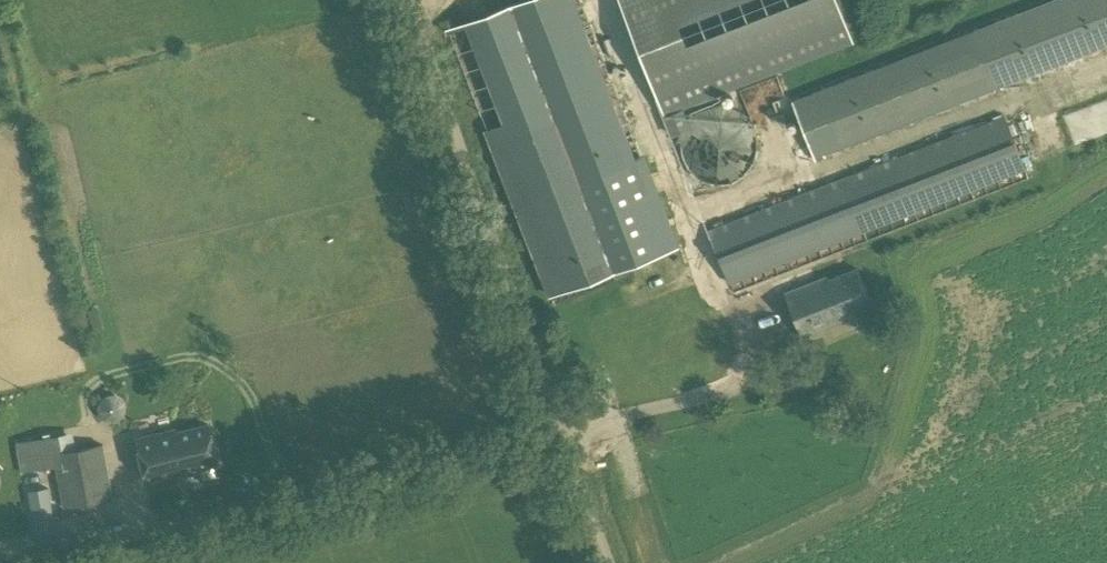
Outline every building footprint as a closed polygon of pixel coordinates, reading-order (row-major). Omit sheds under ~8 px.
[(624,164),(560,0),(525,0),(445,31),(445,32),(463,26),(505,133),(487,140),(547,295),(616,269),(582,181),(624,164)] [(621,1),(665,115),(853,42),(837,0),(621,0),(621,1)] [(793,100),(815,158),(1106,44),(1106,0),(1048,0),(793,100)] [(751,117),(722,103),(690,113),(676,142),(686,173),(715,188),(747,177),(761,148),(751,117)] [(683,109),(665,115),(672,135),(680,131),(687,118),(683,109)] [(708,230),(729,284),(863,232),(1026,169),(1005,115),(708,230)] [(871,305),(857,268),(828,280),(827,277),(786,293),(802,335),(845,319),(844,316),(871,305)] [(174,453),(180,476),(188,474),(187,470),(218,462),(209,424),(178,432),(177,428),(174,429),(180,452),(174,453)] [(152,482),(180,476),(174,453),(180,452),(174,429),(141,437),(152,482)] [(104,443),(76,448),(53,452),(56,466),(63,507),(113,498),(104,443)] [(48,487),(28,490),(37,542),(94,532),(91,512),(54,518),(48,487)]
